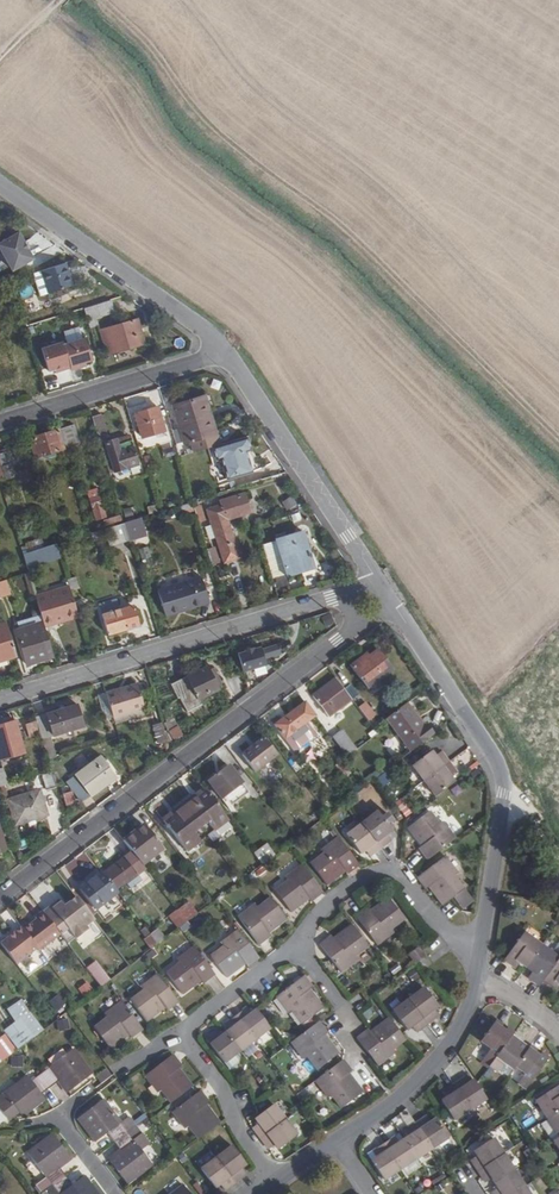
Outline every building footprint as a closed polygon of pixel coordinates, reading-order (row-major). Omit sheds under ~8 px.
[(0,243),(0,251),(1,252),(4,253),(14,270),(35,258),(29,248),(25,242),(20,232),(0,243)] [(75,286),(68,263),(42,271),(49,294),(75,286)] [(42,271),(35,273),(41,296),(49,294),(42,271)] [(112,313),(109,301),(84,308),(88,320),(96,318),(112,313)] [(88,320),(90,328),(98,325),(96,318),(88,320)] [(132,320),(100,330),(107,356),(140,346),(132,320)] [(66,340),(42,347),(51,375),(94,362),(86,336),(83,337),(79,326),(63,331),(66,340)] [(39,376),(32,356),(22,359),(24,363),(26,362),(31,378),(39,376)] [(11,358),(1,361),(4,372),(0,373),(0,384),(18,379),(11,358)] [(193,442),(195,453),(211,448),(220,445),(205,397),(174,406),(185,444),(193,442)] [(163,405),(134,413),(141,438),(171,429),(163,405)] [(91,416),(97,433),(103,430),(99,415),(91,416)] [(62,441),(63,444),(71,442),(67,428),(59,430),(62,441)] [(62,441),(59,430),(33,438),(39,457),(59,451),(57,443),(62,441)] [(119,445),(132,442),(130,436),(117,439),(119,445)] [(251,450),(248,437),(220,445),(211,448),(215,460),(221,459),(227,479),(247,473),(240,453),(246,451),(251,450)] [(137,458),(132,442),(119,445),(117,439),(106,443),(112,466),(137,458)] [(252,472),(246,451),(240,453),(247,473),(252,472)] [(0,453),(0,462),(5,478),(13,476),(5,452),(0,453)] [(217,537),(232,532),(228,519),(251,512),(245,493),(221,500),(223,505),(208,509),(217,537)] [(98,495),(89,498),(96,519),(105,517),(98,495)] [(202,504),(194,508),(199,522),(208,519),(202,504)] [(119,516),(105,520),(107,526),(121,522),(119,516)] [(125,523),(129,534),(135,533),(131,521),(125,523)] [(111,546),(130,540),(129,534),(125,523),(105,529),(111,546)] [(240,557),(232,532),(217,537),(224,562),(240,557)] [(277,541),(287,574),(314,566),(303,532),(277,540),(277,541)] [(263,545),(273,578),(287,574),(277,541),(263,545)] [(61,556),(57,543),(22,554),(26,567),(61,556)] [(32,597),(35,596),(28,572),(24,574),(32,597)] [(209,598),(202,576),(158,589),(166,615),(179,612),(177,608),(209,598)] [(71,589),(71,591),(80,588),(76,577),(68,580),(69,585),(71,589)] [(6,580),(0,581),(0,597),(10,594),(6,580)] [(47,597),(71,589),(69,585),(46,593),(47,597)] [(45,627),(55,624),(54,620),(78,613),(71,591),(71,589),(47,597),(46,593),(35,596),(41,615),(45,627)] [(138,624),(133,605),(119,609),(116,598),(98,604),(107,633),(138,624)] [(55,624),(79,616),(78,613),(54,620),(55,624)] [(27,664),(54,656),(45,627),(41,615),(24,620),(26,628),(16,631),(27,664)] [(17,655),(7,623),(0,625),(0,660),(17,655)] [(303,636),(292,643),(296,648),(307,642),(303,636)] [(245,673),(271,664),(269,658),(286,653),(282,640),(239,654),(245,673)] [(378,650),(353,668),(368,688),(392,669),(378,650)] [(206,664),(171,682),(177,696),(179,695),(187,710),(201,704),(198,697),(217,688),(206,664)] [(550,697),(558,691),(558,678),(555,671),(540,681),(550,697)] [(352,699),(336,678),(313,696),(329,716),(352,699)] [(145,707),(146,707),(140,690),(138,682),(122,688),(123,691),(119,692),(118,689),(107,692),(108,694),(113,714),(115,717),(145,707)] [(146,707),(157,703),(152,686),(140,690),(146,707)] [(113,714),(108,694),(99,697),(104,717),(113,714)] [(305,723),(316,715),(305,700),(284,716),(282,718),(273,724),(284,738),(290,734),(295,740),(309,728),(305,723)] [(78,704),(35,717),(48,758),(57,756),(51,736),(84,727),(78,704)] [(374,728),(380,723),(365,704),(359,708),(374,728)] [(406,704),(385,719),(402,742),(409,752),(431,735),(425,726),(423,727),(406,704)] [(115,717),(116,724),(147,713),(145,707),(115,717)] [(551,732),(558,728),(558,711),(545,718),(551,732)] [(1,757),(24,750),(14,719),(0,723),(0,754),(1,757)] [(36,722),(26,722),(28,736),(38,735),(36,722)] [(158,743),(168,740),(162,722),(152,726),(158,743)] [(178,725),(168,731),(173,740),(183,735),(178,725)] [(332,737),(346,756),(356,749),(342,731),(332,737)] [(312,733),(305,739),(313,749),(320,744),(312,733)] [(299,747),(295,740),(290,734),(284,738),(294,751),(299,747)] [(264,737),(242,754),(255,770),(277,754),(264,737)] [(439,792),(457,778),(453,774),(459,769),(444,749),(438,754),(434,748),(416,761),(439,792)] [(116,775),(101,754),(75,774),(90,795),(116,775)] [(8,783),(1,757),(0,757),(0,785),(8,783)] [(250,794),(229,766),(209,781),(230,809),(250,794)] [(48,790),(57,787),(52,770),(43,773),(48,790)] [(377,778),(382,787),(395,780),(389,771),(377,778)] [(547,780),(558,796),(558,795),(558,772),(547,780)] [(214,831),(229,820),(205,788),(162,821),(186,852),(201,840),(193,830),(207,820),(214,831)] [(40,791),(10,800),(17,824),(48,815),(40,791)] [(71,791),(62,793),(67,811),(77,809),(71,791)] [(281,798),(276,802),(284,812),(288,808),(281,798)] [(402,798),(394,803),(405,818),(412,813),(402,798)] [(428,845),(425,848),(430,855),(457,834),(445,818),(442,820),(432,807),(411,823),(425,842),(428,845)] [(379,809),(349,832),(363,851),(368,848),(372,853),(393,837),(389,831),(393,827),(379,809)] [(142,823),(122,838),(133,852),(140,861),(159,847),(142,823)] [(353,867),(361,861),(341,834),(324,847),(326,850),(313,859),(329,880),(350,864),(353,867)] [(136,876),(146,869),(140,861),(133,852),(104,873),(117,891),(126,883),(130,889),(140,882),(136,876)] [(429,878),(431,882),(445,900),(466,884),(455,871),(459,867),(446,852),(419,873),(425,880),(429,878)] [(315,895),(324,889),(304,861),(287,874),(289,877),(277,888),(292,908),(313,892),(315,895)] [(104,873),(102,871),(94,877),(79,888),(82,892),(79,895),(91,911),(117,891),(104,873)] [(76,884),(79,888),(94,877),(91,873),(76,884)] [(181,879),(172,886),(180,896),(190,889),(181,879)] [(64,939),(67,943),(75,938),(76,939),(88,929),(85,926),(94,920),(88,913),(77,896),(68,903),(70,906),(66,909),(59,899),(43,911),(49,918),(59,931),(61,934),(64,939)] [(264,933),(268,931),(287,916),(272,896),(259,905),(256,903),(240,915),(260,941),(266,936),(264,933)] [(370,912),(367,908),(358,914),(379,941),(396,929),(393,925),(406,915),(391,896),(373,910),(370,912)] [(178,928),(186,921),(176,909),(168,915),(178,928)] [(49,918),(43,911),(35,917),(38,919),(24,930),(38,948),(39,950),(61,934),(59,931),(49,918)] [(353,923),(335,937),(332,940),(329,936),(322,942),(342,969),(358,957),(356,954),(368,944),(353,923)] [(24,930),(22,927),(15,932),(31,953),(38,948),(24,930)] [(227,974),(246,959),(250,957),(252,960),(260,954),(238,927),(221,940),(224,942),(211,953),(227,974)] [(157,943),(164,938),(156,929),(150,934),(157,943)] [(17,964),(31,953),(15,932),(1,943),(17,964)] [(527,933),(507,959),(518,967),(522,962),(536,973),(532,978),(542,985),(546,979),(557,987),(558,985),(558,957),(527,933)] [(150,949),(157,943),(150,934),(143,939),(150,949)] [(205,974),(207,977),(216,971),(195,944),(178,958),(180,960),(167,970),(183,990),(201,977),(205,974)] [(416,962),(426,955),(419,945),(409,952),(416,962)] [(103,965),(91,974),(100,986),(126,967),(116,955),(103,965)] [(146,1018),(165,1005),(169,1002),(171,1004),(179,999),(158,971),(140,985),(143,988),(131,998),(146,1018)] [(308,986),(311,982),(305,974),(277,996),(288,1011),(292,1009),(303,1023),(324,1007),(311,989),(308,986)] [(83,996),(93,990),(88,982),(78,988),(83,996)] [(408,1029),(413,1025),(417,1030),(439,1014),(435,1009),(439,1005),(424,987),(394,1010),(408,1029)] [(48,1003),(57,1013),(67,1005),(58,994),(48,1003)] [(134,1028),(136,1031),(144,1025),(124,998),(106,1012),(108,1015),(96,1024),(112,1045),(130,1031),(134,1028)] [(6,1010),(15,1022),(3,1031),(18,1050),(44,1030),(21,999),(6,1010)] [(225,1060),(270,1025),(257,1009),(252,1012),(247,1006),(227,1022),(231,1029),(222,1036),(216,1030),(207,1037),(225,1060)] [(363,1030),(356,1036),(376,1063),(393,1051),(390,1047),(403,1038),(386,1017),(367,1034),(363,1030)] [(57,1021),(59,1031),(69,1028),(67,1019),(57,1021)] [(513,1035),(515,1033),(500,1020),(483,1040),(493,1048),(486,1057),(493,1062),(490,1066),(498,1071),(505,1061),(516,1069),(517,1067),(527,1074),(520,1084),(528,1089),(550,1059),(532,1046),(531,1048),(513,1035)] [(321,1031),(324,1028),(318,1021),(291,1042),(303,1059),(307,1056),(317,1069),(338,1052),(324,1034),(321,1031)] [(15,1051),(5,1037),(0,1040),(0,1057),(3,1060),(15,1051)] [(41,1072),(51,1085),(61,1078),(70,1090),(92,1072),(73,1047),(41,1072)] [(176,1065),(179,1062),(173,1055),(146,1075),(159,1092),(162,1090),(172,1103),(192,1086),(179,1068),(176,1065)] [(346,1070),(349,1067),(343,1059),(315,1080),(328,1097),(331,1094),(341,1107),(363,1091),(348,1073),(346,1070)] [(41,1092),(51,1085),(41,1072),(31,1079),(28,1075),(6,1091),(21,1112),(33,1103),(34,1105),(45,1097),(41,1092)] [(484,1097),(471,1078),(467,1080),(463,1074),(441,1089),(445,1095),(440,1099),(452,1118),(484,1097)] [(538,1101),(558,1133),(558,1087),(538,1101)] [(189,1125),(198,1137),(216,1125),(219,1122),(206,1104),(203,1100),(206,1097),(200,1090),(173,1111),(186,1127),(189,1125)] [(115,1140),(128,1131),(104,1098),(79,1117),(97,1140),(108,1131),(115,1140)] [(278,1147),(296,1133),(269,1098),(263,1104),(266,1108),(255,1117),(258,1122),(252,1126),(268,1146),(274,1142),(278,1147)] [(371,1159),(383,1179),(448,1136),(435,1117),(431,1120),(427,1114),(403,1129),(408,1135),(397,1142),(393,1136),(372,1150),(376,1156),(371,1159)] [(153,1163),(128,1131),(115,1140),(123,1150),(111,1159),(128,1182),(153,1163)] [(29,1152),(53,1184),(66,1175),(59,1165),(71,1156),(53,1133),(29,1152)] [(495,1136),(475,1148),(479,1153),(473,1157),(488,1181),(494,1177),(500,1186),(494,1190),(496,1193),(533,1193),(495,1136)] [(241,1169),(246,1165),(231,1145),(200,1169),(215,1189),(220,1185),(224,1190),(246,1174),(241,1169)] [(53,1184),(60,1193),(100,1193),(85,1175),(73,1184),(66,1175),(53,1184)] [(46,1177),(35,1185),(40,1192),(51,1185),(46,1177)] [(185,1184),(172,1193),(192,1193),(185,1184)]
